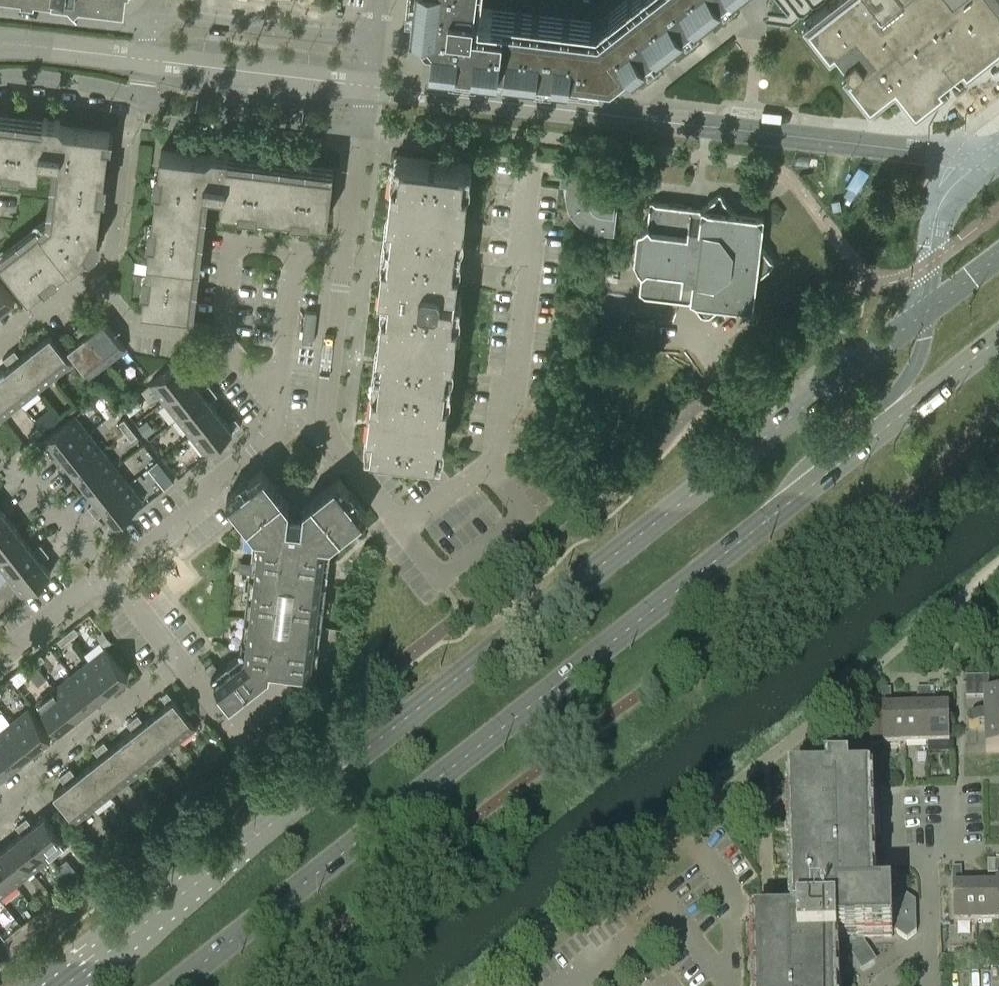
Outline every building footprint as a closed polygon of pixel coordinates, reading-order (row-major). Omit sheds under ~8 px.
[(413,10),(427,12),(435,22),(432,48),(458,51),(458,48),(474,49),(474,53),(506,57),(505,64),(538,68),(539,63),(553,65),(553,70),(570,72),(571,65),(594,68),(593,74),(614,76),(634,61),(634,62),(648,51),(645,47),(656,38),(660,42),(686,21),(683,17),(694,8),(697,12),(713,0),(621,0),(598,18),(481,4),(481,0),(414,0),(413,10)] [(804,21),(830,55),(839,49),(852,66),(844,72),(870,106),(896,86),(916,112),(950,85),(944,77),(947,75),(958,66),(961,64),(967,72),(998,46),(998,0),(831,0),(804,21)] [(0,260),(0,261),(29,298),(44,286),(41,282),(54,272),(57,275),(88,251),(85,247),(93,233),(98,233),(110,132),(65,126),(63,124),(62,125),(62,126),(0,119),(0,166),(3,167),(4,162),(21,164),(20,169),(39,171),(41,152),(60,154),(52,219),(0,260)] [(205,184),(210,184),(224,186),(221,205),(240,207),(241,203),(258,205),(257,209),(293,214),(293,209),(310,211),(309,216),(328,218),(334,171),(209,156),(209,155),(209,154),(207,155),(161,150),(151,231),(156,231),(155,239),(151,238),(146,274),(151,274),(149,291),(144,291),(142,309),(189,315),(205,184)] [(453,272),(454,262),(458,223),(464,224),(471,163),(395,154),(380,286),(391,287),(388,305),(383,305),(378,345),(384,345),(379,384),(373,383),(369,423),(374,424),(372,444),(437,452),(439,432),(445,433),(449,393),(444,392),(448,353),(454,354),(459,314),(453,313),(456,293),(441,291),(443,271),(453,272)] [(612,180),(567,175),(565,175),(564,185),(566,185),(566,188),(565,192),(565,195),(566,198),(566,202),(567,205),(569,209),(570,212),(572,215),(574,217),(576,220),(579,223),(581,225),(584,227),(587,229),(590,230),(594,231),(597,232),(600,233),(614,234),(619,190),(616,189),(617,183),(611,183),(612,180)] [(754,306),(756,284),(757,276),(774,264),(774,262),(761,245),(762,238),(764,216),(763,214),(734,211),(721,194),(719,194),(701,208),(700,207),(651,201),(650,202),(647,224),(637,232),(634,261),(642,271),(639,293),(640,294),(689,300),(690,299),(704,317),(706,317),(723,304),(752,307),(754,306)] [(15,299),(0,280),(0,311),(15,299)] [(85,321),(79,325),(108,362),(126,348),(103,320),(91,329),(85,321)] [(90,376),(108,362),(79,325),(74,330),(80,338),(68,347),(90,376)] [(50,334),(33,348),(55,377),(73,363),(50,334)] [(15,349),(9,353),(38,390),(55,377),(33,348),(21,357),(15,349)] [(38,390),(9,353),(4,358),(10,366),(0,374),(0,377),(21,403),(38,390)] [(150,383),(163,401),(192,378),(183,367),(191,361),(186,354),(150,383)] [(132,390),(140,383),(133,374),(125,381),(132,390)] [(21,403),(0,377),(0,412),(4,417),(21,403)] [(163,401),(177,418),(213,389),(209,383),(201,390),(192,378),(163,401)] [(177,418),(190,435),(219,412),(209,401),(218,395),(213,389),(177,418)] [(44,431),(60,419),(51,406),(34,418),(44,431)] [(228,424),(219,412),(190,435),(204,452),(241,424),(236,418),(228,424)] [(51,443),(61,454),(89,432),(75,414),(38,443),(43,449),(51,443)] [(118,423),(125,431),(131,427),(124,418),(118,423)] [(139,427),(146,436),(154,430),(147,421),(139,427)] [(30,433),(35,438),(43,431),(39,426),(30,433)] [(137,435),(131,427),(125,431),(132,440),(137,435)] [(61,454),(74,471),(102,449),(89,432),(61,454)] [(148,447),(126,459),(133,473),(156,462),(148,447)] [(74,471),(87,488),(116,466),(102,449),(74,471)] [(412,454),(411,466),(425,467),(426,456),(412,454)] [(88,506),(92,511),(129,483),(116,466),(87,488),(96,499),(88,506)] [(227,496),(246,520),(254,531),(251,562),(250,572),(240,652),(220,668),(211,675),(231,699),(270,668),(271,663),(317,669),(332,540),(367,512),(339,477),(304,504),(301,534),(286,533),(290,503),(262,468),(227,496)] [(129,483),(92,511),(97,517),(105,511),(115,523),(143,501),(129,483)] [(0,508),(0,529),(10,521),(0,508)] [(0,529),(0,557),(24,538),(10,521),(0,529)] [(24,538),(0,557),(0,566),(9,577),(45,549),(41,543),(33,550),(24,538)] [(45,549),(9,577),(23,595),(51,573),(41,561),(50,554),(45,549)] [(239,571),(250,572),(251,562),(240,560),(239,571)] [(66,632),(71,638),(79,632),(74,626),(66,632)] [(62,645),(71,638),(66,632),(58,639),(62,645)] [(105,647),(111,642),(103,632),(97,637),(105,647)] [(106,647),(88,661),(111,689),(128,675),(106,647)] [(32,659),(37,665),(45,658),(41,652),(32,659)] [(32,659),(24,666),(28,672),(37,665),(32,659)] [(211,675),(220,668),(213,660),(205,667),(211,675)] [(94,702),(111,689),(88,661),(71,674),(94,702)] [(77,716),(94,702),(71,674),(54,688),(77,716)] [(59,730),(77,716),(54,688),(37,701),(59,730)] [(926,702),(926,689),(917,689),(918,702),(926,702)] [(935,689),(926,689),(926,702),(935,702),(935,689)] [(167,703),(156,713),(178,741),(196,727),(167,690),(161,695),(167,703)] [(882,703),(891,703),(891,690),(882,690),(882,703)] [(991,697),(985,697),(986,720),(981,720),(981,731),(986,731),(986,753),(998,752),(998,697),(991,697)] [(923,708),(923,745),(950,745),(950,728),(949,707),(923,708)] [(29,708),(11,722),(15,727),(33,750),(51,736),(29,708)] [(870,709),(871,746),(897,746),(897,708),(870,709)] [(923,708),(897,708),(897,746),(923,745),(923,708)] [(178,741),(156,713),(144,722),(138,713),(133,718),(140,727),(161,754),(178,741)] [(161,754),(140,727),(133,718),(127,722),(133,730),(122,739),(144,767),(161,754)] [(15,727),(11,722),(0,731),(0,742),(17,763),(33,750),(15,727)] [(144,767),(122,739),(111,748),(104,740),(99,744),(127,781),(144,767)] [(17,763),(0,742),(0,776),(17,763)] [(127,781),(99,744),(93,749),(100,757),(88,766),(110,794),(127,781)] [(869,784),(868,746),(835,747),(835,774),(826,774),(826,785),(792,786),(795,921),(757,922),(758,985),(835,985),(834,951),(839,951),(838,940),(843,940),(860,967),(873,960),(861,939),(894,938),(893,933),(897,933),(907,940),(916,933),(916,903),(906,896),(897,904),(893,904),(893,899),(874,900),(872,784),(869,784)] [(110,794),(88,766),(77,775),(70,767),(65,771),(93,808),(110,794)] [(76,821),(93,808),(65,771),(59,775),(66,784),(53,793),(76,821)] [(50,857),(68,843),(45,815),(33,825),(27,816),(21,821),(50,857)] [(33,870),(50,857),(21,821),(16,825),(22,833),(11,842),(33,870)] [(16,884),(33,870),(11,842),(0,851),(0,864),(16,884)] [(997,875),(997,861),(988,861),(988,875),(997,875)] [(16,884),(0,864),(0,896),(16,884)] [(81,877),(74,868),(64,876),(71,884),(81,877)] [(953,868),(953,882),(962,881),(962,868),(953,868)] [(978,921),(977,886),(955,887),(955,922),(978,921)] [(978,921),(998,921),(998,901),(998,886),(977,886),(978,921)]
